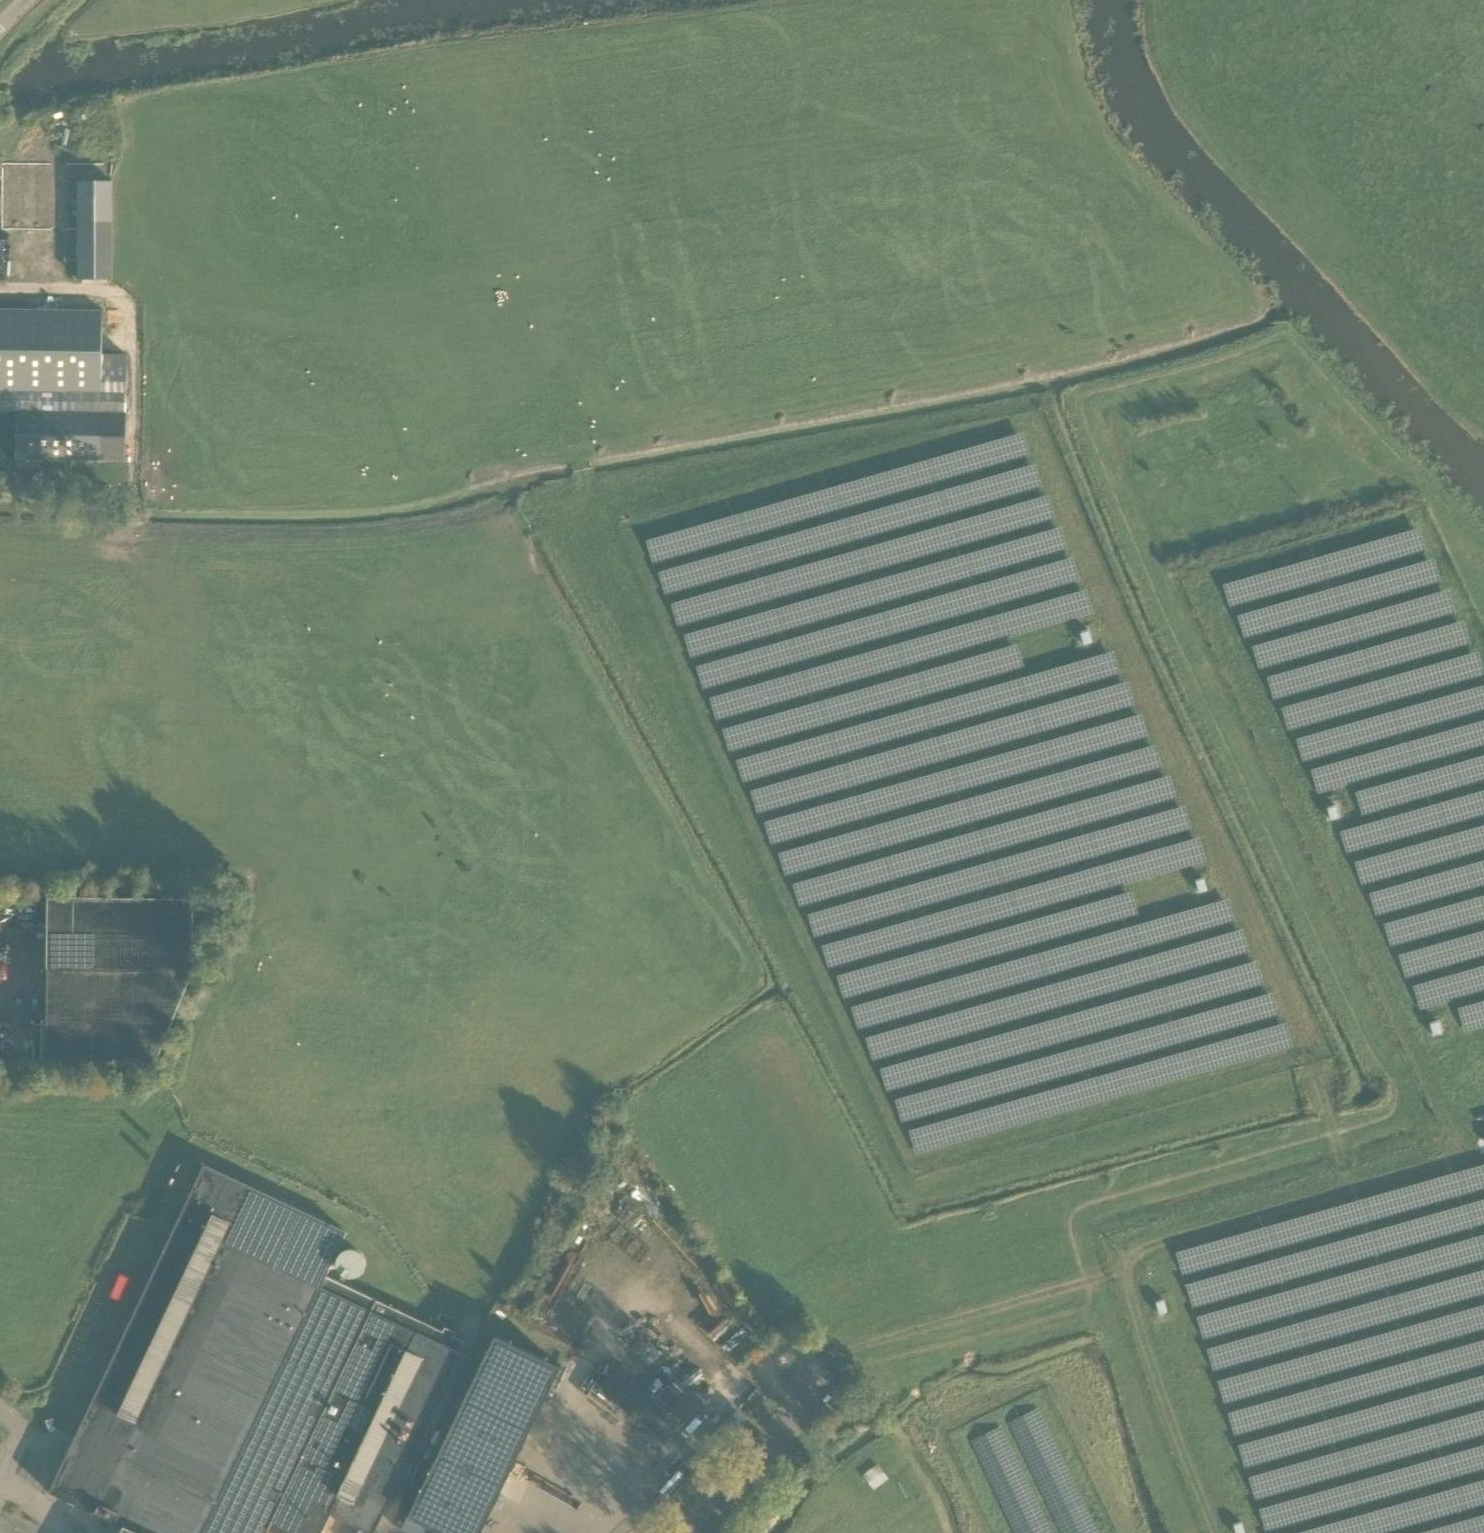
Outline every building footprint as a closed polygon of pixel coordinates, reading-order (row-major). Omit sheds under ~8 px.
[(17,390),(101,391),(101,357),(102,311),(0,310),(0,390),(17,390)] [(16,409),(16,458),(100,459),(126,460),(127,391),(101,391),(17,390),(16,409)] [(1089,631),(1080,634),(1084,646),(1092,643),(1089,631)] [(1337,807),(1328,809),(1332,821),(1340,819),(1337,807)] [(1204,879),(1196,882),(1200,894),(1208,891),(1204,879)] [(48,1061),(156,1061),(193,972),(194,899),(49,898),(48,1061)] [(1438,1023),(1430,1025),(1434,1037),(1442,1035),(1438,1023)] [(123,1529),(121,1532),(268,1532),(269,1531),(273,1532),(322,1532),(330,1515),(362,1530),(361,1532),(375,1532),(460,1353),(459,1352),(464,1342),(453,1336),(455,1332),(459,1323),(440,1313),(435,1323),(445,1328),(443,1332),(326,1276),(347,1232),(204,1165),(49,1493),(93,1513),(92,1514),(98,1517),(123,1529)] [(354,1249),(351,1249),(348,1250),(345,1251),(342,1253),(340,1255),(338,1258),(337,1262),(337,1265),(338,1269),(340,1272),(342,1274),(345,1276),(348,1277),(352,1277),(355,1277),(359,1275),(361,1273),(363,1270),(365,1267),(365,1263),(365,1260),(363,1257),(361,1254),(358,1251),(354,1249)] [(1164,1297),(1155,1300),(1159,1312),(1167,1309),(1164,1297)] [(442,1532),(481,1532),(559,1368),(494,1338),(420,1494),(410,1518),(442,1532)] [(601,1387),(630,1414),(647,1396),(618,1368),(601,1387)] [(637,1416),(655,1432),(664,1440),(701,1400),(692,1392),(676,1378),(668,1387),(666,1385),(637,1416)] [(868,1476),(877,1492),(892,1483),(882,1467),(868,1476)] [(410,1518),(420,1494),(408,1489),(392,1524),(404,1529),(410,1518)] [(1234,1523),(1237,1532),(1243,1532),(1246,1532),(1242,1520),(1234,1523)]
